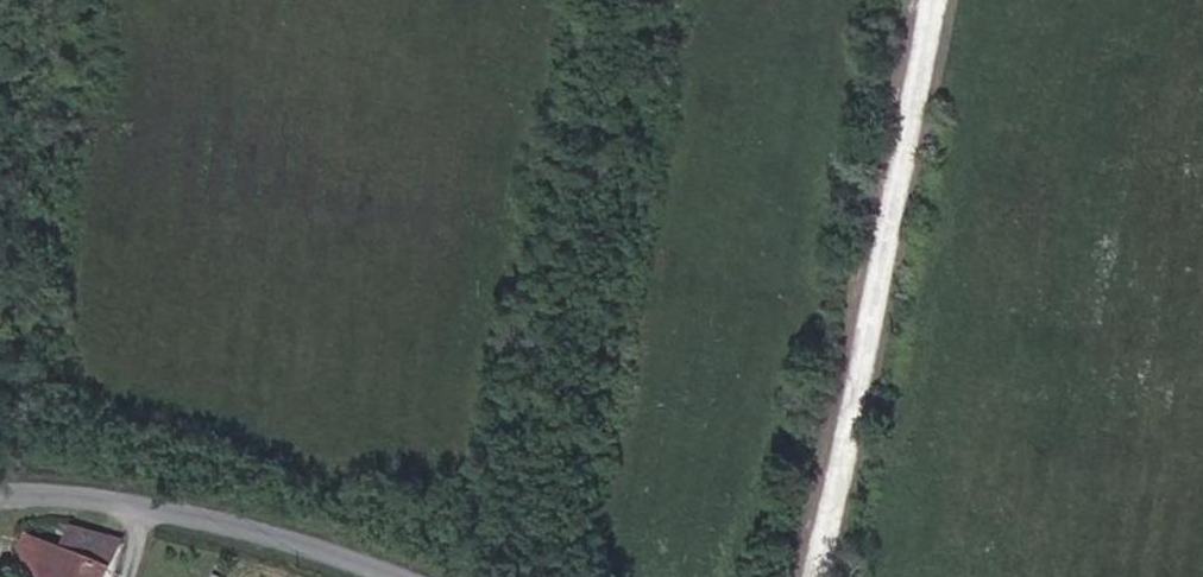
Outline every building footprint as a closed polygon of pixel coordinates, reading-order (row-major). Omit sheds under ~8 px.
[(121,540),(71,531),(62,552),(24,537),(10,572),(23,576),(106,576),(121,540)]
